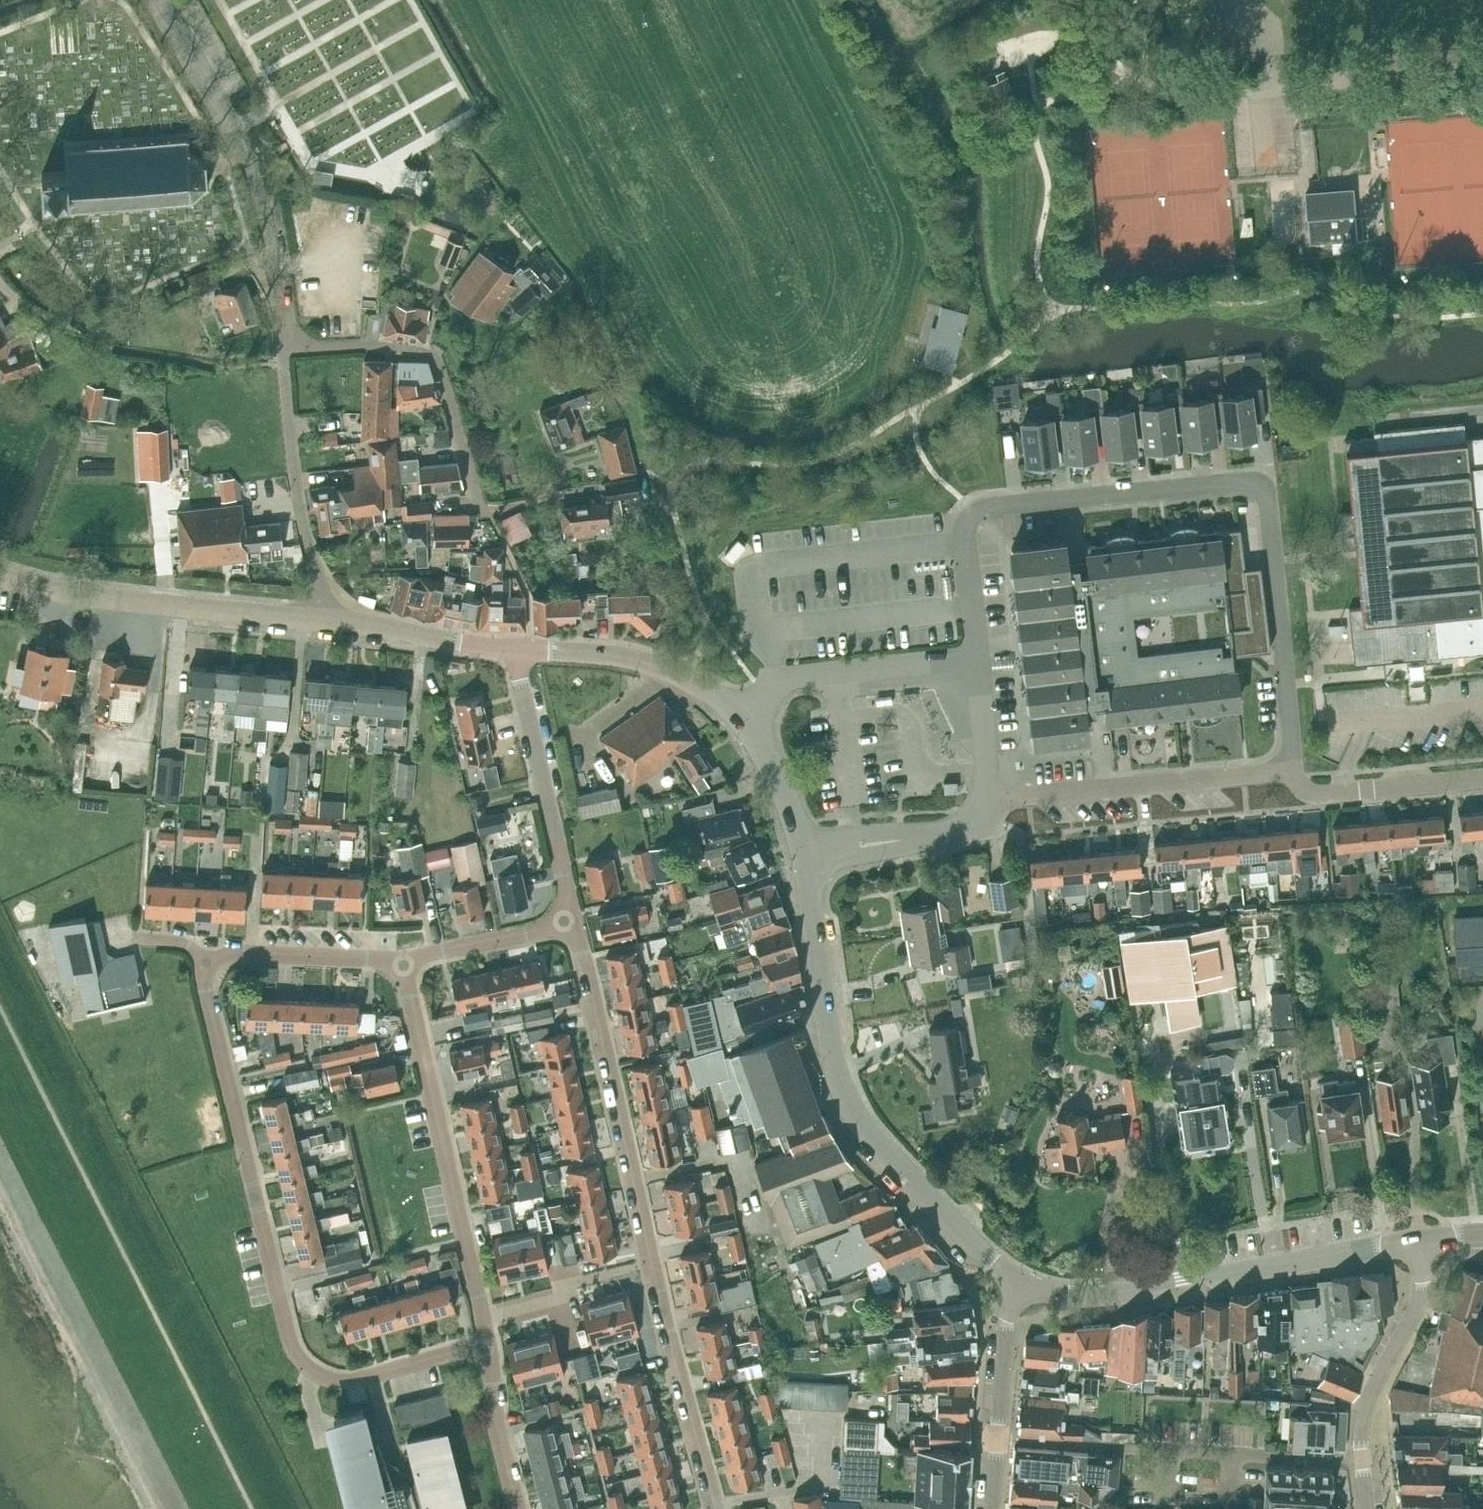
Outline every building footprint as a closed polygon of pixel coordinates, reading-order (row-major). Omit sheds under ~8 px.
[(1004,68),(995,72),(997,80),(980,86),(986,101),(1013,92),(1004,68)] [(188,137),(170,139),(170,137),(168,137),(168,139),(154,140),(154,138),(151,138),(151,140),(137,142),(137,139),(133,140),(134,142),(120,143),(120,141),(117,141),(117,143),(103,144),(103,142),(100,142),(100,144),(86,146),(86,143),(83,144),(83,146),(64,147),(66,170),(42,172),(44,198),(68,197),(68,207),(71,207),(72,209),(75,209),(75,207),(88,206),(88,208),(91,208),(91,206),(105,204),(105,207),(108,207),(108,204),(121,203),(122,206),(125,205),(125,203),(138,202),(138,204),(142,204),(141,202),(155,200),(156,203),(158,203),(158,200),(172,199),(172,202),(176,201),(175,199),(190,198),(191,200),(194,199),(192,196),(206,184),(209,185),(209,183),(206,181),(204,163),(207,162),(206,160),(204,161),(189,151),(188,137)] [(395,182),(379,179),(377,190),(392,192),(395,182)] [(1356,239),(1353,207),(1351,189),(1306,192),(1307,205),(1306,205),(1309,242),(1356,239)] [(462,247),(449,241),(441,261),(454,266),(462,247)] [(482,252),(490,258),(496,250),(487,244),(482,252)] [(491,320),(517,288),(518,286),(521,289),(511,299),(525,312),(542,297),(537,292),(541,288),(547,295),(560,283),(559,282),(563,278),(551,265),(547,268),(535,256),(521,269),(519,267),(511,274),(511,273),(490,258),(482,252),(480,251),(451,290),(455,293),(450,299),(491,320)] [(214,293),(225,322),(233,320),(236,328),(259,319),(245,281),(214,293)] [(396,314),(388,312),(384,333),(424,341),(429,317),(427,317),(428,309),(398,303),(396,314)] [(925,336),(922,351),(929,352),(926,362),(950,369),(965,312),(941,306),(933,338),(925,336)] [(22,316),(12,321),(7,323),(0,310),(0,345),(30,333),(30,332),(24,321),(22,316)] [(2,380),(42,365),(30,333),(0,345),(0,375),(2,380)] [(397,425),(397,406),(396,406),(389,405),(391,361),(364,360),(361,440),(397,435),(397,433),(397,425)] [(428,361),(399,360),(396,406),(397,406),(440,400),(428,361)] [(998,405),(1017,402),(1014,380),(995,383),(998,405)] [(87,383),(81,415),(98,418),(115,421),(120,397),(103,394),(104,386),(87,383)] [(1139,386),(1128,387),(1130,400),(1141,399),(1139,386)] [(1247,388),(1248,394),(1222,397),(1221,398),(1223,421),(1225,438),(1248,435),(1246,419),(1265,416),(1261,386),(1247,388)] [(473,390),(464,392),(467,404),(476,402),(473,390)] [(1222,397),(1222,391),(1207,393),(1208,399),(1183,402),(1181,402),(1184,426),(1186,442),(1209,440),(1207,423),(1223,421),(1221,398),(1222,397)] [(571,405),(575,404),(575,405),(587,401),(584,393),(540,410),(555,450),(584,439),(571,405)] [(1144,431),(1146,447),(1169,444),(1167,428),(1184,426),(1181,402),(1183,402),(1182,396),(1168,398),(1168,404),(1143,407),(1141,407),(1144,431)] [(1144,431),(1141,407),(1143,407),(1142,401),(1128,403),(1129,409),(1103,412),(1102,412),(1105,436),(1107,452),(1129,449),(1127,433),(1144,431)] [(1062,417),(1065,440),(1067,457),(1090,454),(1088,438),(1105,436),(1102,412),(1103,412),(1102,406),(1088,407),(1089,413),(1064,417),(1062,417)] [(1026,450),(1027,462),(1050,459),(1048,443),(1065,440),(1062,417),(1064,417),(1063,410),(1048,412),(1049,418),(1022,421),(1024,433),(1018,434),(1019,430),(1018,430),(1017,433),(1017,436),(1016,439),(1016,442),(1017,444),(1017,446),(1018,448),(1018,450),(1019,452),(1021,455),(1022,454),(1021,452),(1020,451),(1026,450)] [(442,412),(428,415),(431,428),(446,426),(442,412)] [(1375,432),(1376,437),(1345,440),(1352,512),(1339,513),(1343,545),(1355,543),(1361,607),(1349,608),(1354,664),(1368,662),(1368,659),(1383,657),(1383,661),(1399,659),(1399,658),(1425,656),(1425,661),(1441,660),(1440,655),(1482,651),(1482,435),(1465,437),(1464,423),(1375,432)] [(597,434),(607,466),(611,478),(636,471),(623,426),(597,434)] [(137,429),(139,478),(170,477),(167,429),(137,429)] [(336,429),(323,430),(323,444),(337,443),(336,429)] [(380,478),(399,476),(398,459),(396,440),(369,442),(372,465),(353,466),(355,485),(340,487),(341,489),(344,510),(382,506),(380,478)] [(399,476),(400,480),(419,477),(420,490),(463,484),(458,462),(418,467),(417,457),(398,459),(399,476)] [(401,503),(400,480),(399,476),(380,478),(382,506),(401,503)] [(637,476),(605,482),(607,497),(602,498),(602,502),(561,507),(564,536),(570,535),(570,538),(575,537),(575,534),(597,531),(596,525),(623,520),(619,496),(640,493),(637,476)] [(384,518),(382,506),(344,510),(341,489),(337,489),(336,485),(310,488),(312,507),(318,507),(321,533),(342,530),(341,524),(350,523),(350,525),(375,522),(374,519),(384,518)] [(425,518),(424,503),(406,505),(408,519),(425,518)] [(242,504),(177,511),(183,566),(248,559),(247,549),(244,525),(242,504)] [(510,543),(532,532),(520,509),(499,519),(510,543)] [(435,514),(435,524),(432,524),(433,543),(469,543),(468,513),(435,514)] [(403,545),(415,545),(416,565),(428,565),(426,520),(402,521),(403,545)] [(283,545),(280,521),(244,525),(247,549),(283,545)] [(1011,548),(1035,741),(1086,735),(1083,712),(1107,709),(1109,725),(1127,722),(1128,728),(1132,729),(1136,730),(1140,730),(1145,730),(1150,729),(1153,727),(1157,724),(1157,719),(1191,715),(1191,720),(1196,722),(1201,723),(1205,723),(1208,722),(1213,721),(1217,719),(1221,717),(1220,711),(1239,709),(1232,655),(1270,650),(1267,623),(1251,625),(1239,528),(1198,532),(1198,527),(1194,525),(1191,525),(1186,524),(1182,525),(1179,525),(1175,526),(1173,527),(1168,530),(1169,536),(1135,540),(1134,535),(1133,535),(1130,534),(1125,533),(1120,533),(1117,533),(1114,534),(1110,536),(1108,537),(1105,539),(1106,544),(1087,546),(1089,561),(1065,564),(1062,541),(1011,548)] [(69,546),(69,556),(80,556),(81,556),(81,546),(69,546)] [(503,547),(484,548),(484,554),(477,554),(477,579),(497,579),(498,578),(503,577),(503,576),(501,575),(503,547)] [(576,552),(564,553),(567,576),(591,573),(590,562),(578,563),(576,552)] [(413,575),(400,575),(392,608),(435,619),(443,582),(420,576),(413,575)] [(524,596),(510,596),(510,592),(510,586),(514,585),(512,575),(503,576),(503,577),(503,628),(525,629),(524,596)] [(449,594),(441,593),(436,619),(457,623),(462,596),(461,596),(464,580),(452,577),(449,594)] [(503,628),(503,577),(498,578),(497,579),(497,581),(493,581),(492,596),(483,596),(483,600),(482,606),(480,627),(503,628)] [(471,580),(468,592),(476,594),(479,582),(471,580)] [(608,608),(613,608),(613,618),(615,618),(615,617),(630,617),(646,632),(647,633),(661,617),(660,616),(650,607),(649,590),(607,592),(608,608)] [(574,621),(576,621),(575,611),(580,611),(580,593),(578,593),(579,594),(554,595),(554,594),(533,595),(535,630),(556,629),(556,628),(555,621),(574,620),(574,621)] [(462,596),(457,623),(477,627),(482,606),(483,600),(462,596)] [(67,652),(30,645),(22,685),(27,686),(27,685),(38,687),(38,688),(42,689),(40,703),(56,706),(59,692),(60,685),(68,687),(73,665),(65,664),(67,652)] [(145,689),(147,669),(124,666),(125,660),(103,658),(100,690),(104,691),(103,701),(99,704),(98,712),(110,713),(110,716),(135,718),(137,696),(141,697),(142,689),(145,689)] [(202,692),(201,705),(212,706),(213,693),(216,669),(190,666),(187,691),(202,692)] [(213,693),(225,694),(223,727),(234,728),(236,712),(237,713),(241,671),(216,669),(213,693)] [(241,671),(237,713),(253,714),(254,714),(261,715),(265,673),(241,671)] [(265,673),(261,715),(268,716),(268,717),(289,719),(291,701),(288,701),(290,676),(265,673)] [(330,680),(306,678),(303,702),(317,704),(315,719),(320,720),(317,744),(331,745),(334,721),(328,720),(329,705),(328,705),(330,680)] [(344,706),(342,721),(352,722),(353,707),(355,682),(330,680),(328,705),(329,705),(344,706)] [(355,682),(353,707),(368,708),(367,717),(377,718),(380,684),(355,682)] [(402,724),(405,687),(380,684),(377,718),(378,718),(377,725),(369,725),(367,749),(381,750),(384,723),(402,724)] [(488,728),(485,717),(481,695),(455,701),(462,734),(460,734),(463,747),(458,748),(462,764),(492,757),(485,728),(488,728)] [(672,711),(661,695),(600,738),(633,786),(672,758),(669,755),(694,738),(674,709),(672,711)] [(210,711),(211,711),(211,708),(198,707),(196,731),(208,733),(210,711)] [(254,714),(252,738),(266,740),(268,717),(268,716),(261,715),(254,714)] [(196,737),(195,749),(205,750),(206,737),(196,737)] [(81,787),(86,741),(75,739),(70,786),(81,787)] [(675,753),(692,781),(693,780),(699,792),(712,785),(704,773),(713,768),(695,739),(675,753)] [(309,752),(290,751),(288,785),(307,786),(309,752)] [(157,755),(154,795),(179,797),(182,757),(157,755)] [(395,795),(413,796),(416,762),(398,760),(395,795)] [(269,762),(264,808),(282,810),(287,764),(269,762)] [(468,790),(483,787),(481,774),(465,778),(468,790)] [(957,781),(943,781),(944,792),(957,791),(957,781)] [(287,786),(285,807),(298,808),(301,788),(287,786)] [(577,795),(581,815),(623,806),(617,786),(577,795)] [(240,788),(239,802),(251,804),(253,789),(240,788)] [(315,813),(318,789),(308,788),(305,812),(315,813)] [(206,793),(206,802),(216,803),(217,794),(206,793)] [(470,796),(474,814),(485,811),(481,793),(470,796)] [(319,802),(318,814),(344,816),(344,803),(319,802)] [(715,813),(695,817),(703,847),(705,856),(709,855),(730,848),(729,845),(729,841),(752,836),(740,807),(715,813)] [(1459,813),(1461,836),(1463,849),(1473,848),(1471,835),(1482,834),(1482,811),(1459,813)] [(494,812),(475,816),(479,833),(498,829),(494,812)] [(300,815),(299,827),(315,827),(316,815),(300,815)] [(316,815),(315,827),(331,828),(333,816),(316,815)] [(1428,853),(1427,839),(1444,837),(1441,815),(1413,818),(1416,840),(1418,854),(1428,853)] [(1391,857),(1393,856),(1394,867),(1402,866),(1401,856),(1400,842),(1416,840),(1413,818),(1386,820),(1389,843),(1391,857)] [(263,847),(275,847),(276,831),(291,831),(293,820),(265,819),(263,847)] [(379,820),(379,829),(389,829),(389,820),(379,820)] [(1365,870),(1375,869),(1372,845),(1389,843),(1386,820),(1360,823),(1362,846),(1364,859),(1365,870)] [(356,823),(340,822),(340,834),(356,835),(356,823)] [(1336,848),(1337,862),(1347,861),(1345,848),(1362,846),(1360,823),(1332,826),(1334,848),(1336,848)] [(183,839),(199,840),(200,828),(185,827),(183,839)] [(1326,852),(1319,853),(1317,827),(1290,830),(1294,870),(1297,897),(1309,895),(1306,868),(1327,866),(1326,852)] [(200,828),(199,840),(215,841),(216,829),(200,828)] [(1276,868),(1280,871),(1294,870),(1290,830),(1262,833),(1266,869),(1276,868)] [(176,832),(159,831),(158,843),(175,843),(176,832)] [(1262,833),(1236,835),(1238,859),(1240,881),(1250,880),(1250,884),(1267,883),(1262,833)] [(240,835),(224,834),(223,846),(239,847),(240,835)] [(1222,873),(1221,860),(1238,859),(1236,835),(1209,838),(1211,861),(1212,874),(1222,873)] [(730,848),(709,855),(712,864),(726,859),(737,883),(769,870),(752,836),(729,845),(730,848)] [(1200,875),(1199,862),(1211,861),(1209,838),(1181,841),(1184,864),(1188,907),(1199,906),(1197,885),(1199,885),(1200,875)] [(461,884),(452,887),(459,918),(484,912),(477,882),(484,880),(475,840),(452,845),(461,884)] [(1158,867),(1159,879),(1168,878),(1167,866),(1184,864),(1181,841),(1154,843),(1156,867),(1158,867)] [(418,875),(427,872),(421,844),(399,849),(405,876),(393,879),(400,911),(425,905),(418,875)] [(432,849),(424,851),(428,868),(436,866),(432,849)] [(647,849),(632,852),(638,879),(653,876),(647,849)] [(657,881),(678,876),(675,862),(666,864),(663,849),(651,852),(657,881)] [(1117,903),(1127,902),(1124,873),(1141,872),(1139,849),(1112,851),(1114,874),(1117,903)] [(1097,876),(1114,874),(1112,851),(1084,854),(1088,890),(1098,889),(1097,876)] [(494,876),(498,875),(505,908),(528,902),(520,870),(519,870),(515,852),(490,858),(494,876)] [(1061,893),(1071,892),(1088,890),(1084,854),(1057,857),(1060,879),(1061,893)] [(338,863),(338,875),(336,904),(361,905),(363,876),(349,875),(350,864),(349,864),(349,858),(339,857),(338,863)] [(585,862),(592,894),(619,889),(613,857),(585,862)] [(1037,922),(1047,921),(1043,881),(1060,879),(1057,857),(1030,859),(1032,882),(1033,882),(1034,895),(1035,895),(1037,922)] [(1459,888),(1477,887),(1474,861),(1456,863),(1459,888)] [(336,904),(338,875),(338,863),(330,863),(329,874),(313,874),(311,903),(336,904)] [(1421,877),(1422,891),(1455,889),(1453,870),(1432,872),(1432,877),(1421,877)] [(263,871),(261,900),(287,901),(288,872),(263,871)] [(1337,881),(1334,881),(1335,895),(1360,894),(1358,871),(1346,872),(1340,872),(1340,881),(1337,881)] [(246,888),(230,887),(231,872),(221,872),(220,886),(221,886),(219,916),(244,917),(246,888)] [(313,874),(288,872),(287,901),(311,903),(313,874)] [(990,879),(994,907),(1011,905),(1018,904),(1015,876),(990,879)] [(728,886),(725,877),(702,884),(705,892),(708,891),(728,886)] [(680,879),(667,882),(671,901),(684,898),(680,879)] [(1393,879),(1376,881),(1378,898),(1395,897),(1393,879)] [(1268,882),(1269,898),(1278,898),(1276,881),(1268,882)] [(146,882),(145,912),(170,913),(172,883),(146,882)] [(196,885),(172,883),(170,913),(194,915),(196,885)] [(720,918),(739,910),(740,913),(780,899),(774,883),(736,897),(733,886),(709,894),(717,919),(720,918)] [(196,885),(194,915),(219,916),(221,886),(220,886),(196,885)] [(1411,885),(1394,887),(1396,899),(1412,897),(1411,885)] [(933,904),(901,910),(905,936),(908,935),(928,932),(944,929),(942,915),(962,912),(958,887),(937,890),(940,905),(933,906),(933,904)] [(1153,888),(1155,910),(1173,909),(1171,887),(1153,888)] [(1132,892),(1132,913),(1150,911),(1149,890),(1132,892)] [(740,913),(739,910),(720,918),(717,919),(718,920),(721,931),(726,945),(750,937),(754,936),(766,932),(789,924),(780,899),(740,913)] [(1231,911),(1243,909),(1243,906),(1242,900),(1230,901),(1231,911)] [(1105,917),(1104,901),(1093,902),(1095,918),(1105,917)] [(648,915),(646,904),(630,908),(630,907),(597,914),(603,940),(636,933),(634,924),(633,918),(648,915)] [(1018,904),(1011,905),(1013,917),(1022,915),(1020,904),(1018,904)] [(1243,906),(1243,909),(1243,913),(1257,911),(1256,905),(1243,906)] [(1090,909),(1073,911),(1075,925),(1091,923),(1090,909)] [(680,914),(666,918),(669,929),(683,926),(680,914)] [(648,915),(633,918),(634,924),(650,921),(648,915)] [(1454,917),(1457,962),(1482,961),(1482,916),(1454,917)] [(48,927),(61,984),(69,984),(75,1011),(85,1009),(86,1015),(146,1001),(133,951),(115,956),(106,950),(99,918),(48,927)] [(1136,939),(1121,941),(1131,999),(1166,993),(1170,1025),(1199,1020),(1194,988),(1235,981),(1232,961),(1226,926),(1200,930),(1198,919),(1135,929),(1136,939)] [(718,920),(706,923),(710,935),(721,931),(718,920)] [(761,962),(797,951),(790,925),(766,932),(754,936),(761,962)] [(1017,925),(998,928),(1003,957),(1022,954),(1017,925)] [(942,956),(944,970),(971,966),(968,944),(947,947),(944,929),(928,932),(908,935),(912,961),(942,956)] [(612,980),(641,973),(635,949),(606,956),(612,980)] [(797,951),(761,963),(764,974),(748,979),(749,982),(734,986),(737,998),(760,991),(801,978),(797,951)] [(734,958),(738,970),(752,965),(749,953),(734,958)] [(658,957),(663,982),(677,979),(672,954),(658,957)] [(1024,955),(1003,959),(1006,974),(1027,970),(1024,955)] [(533,989),(534,993),(546,990),(539,959),(510,966),(516,993),(533,989)] [(1120,961),(1102,964),(1106,994),(1125,991),(1120,961)] [(510,966),(481,972),(487,1000),(492,999),(516,993),(510,966)] [(458,1010),(471,1007),(470,1003),(486,1000),(487,1000),(481,972),(451,979),(458,1010)] [(612,980),(617,1004),(646,997),(641,973),(612,980)] [(971,978),(958,980),(960,991),(991,986),(990,976),(971,979),(971,978)] [(801,979),(737,998),(738,1003),(734,1004),(732,997),(726,999),(724,993),(683,1002),(694,1052),(687,1054),(695,1083),(719,1076),(733,1120),(745,1116),(746,1119),(752,1117),(754,1122),(763,1119),(767,1130),(821,1112),(793,1033),(804,1029),(803,1025),(792,1030),(787,1016),(805,1010),(801,979)] [(1289,989),(1270,991),(1272,1008),(1270,1008),(1273,1042),(1294,1040),(1289,989)] [(617,1004),(622,1027),(651,1021),(646,997),(617,1004)] [(272,1025),(274,1025),(275,999),(246,998),(245,1024),(258,1025),(258,1032),(264,1057),(276,1054),(272,1031),(272,1025)] [(302,1000),(275,999),(274,1025),(301,1027),(302,1000)] [(487,1000),(486,1000),(490,1019),(498,1017),(495,1003),(492,999),(487,1000)] [(330,1002),(302,1000),(301,1027),(329,1028),(330,1002)] [(669,1004),(675,1030),(687,1027),(681,1001),(669,1004)] [(329,1028),(328,1033),(330,1041),(342,1038),(342,1028),(372,1029),(373,1011),(358,1011),(358,1003),(330,1002),(329,1028)] [(554,1019),(551,1007),(524,1013),(527,1025),(554,1019)] [(1344,1044),(1367,1043),(1365,1007),(1342,1008),(1344,1044)] [(486,1008),(462,1014),(465,1027),(489,1022),(486,1008)] [(493,1032),(504,1030),(524,1026),(522,1013),(498,1017),(490,1019),(493,1032)] [(657,1045),(651,1021),(622,1027),(628,1051),(657,1045)] [(980,1082),(978,1071),(964,1074),(957,1025),(929,1030),(935,1063),(934,1064),(934,1067),(936,1067),(938,1079),(929,1081),(935,1116),(957,1113),(953,1086),(980,1082)] [(537,1038),(540,1050),(543,1050),(547,1067),(575,1061),(568,1031),(537,1038)] [(1426,1037),(1430,1061),(1413,1064),(1419,1106),(1422,1105),(1424,1120),(1446,1118),(1445,1108),(1448,1107),(1441,1063),(1455,1061),(1451,1034),(1426,1037)] [(375,1040),(357,1045),(357,1046),(359,1057),(378,1053),(378,1051),(375,1042),(375,1040)] [(501,1051),(498,1040),(483,1044),(483,1043),(449,1050),(455,1076),(488,1069),(485,1054),(501,1051)] [(345,1048),(332,1051),(335,1063),(348,1060),(345,1048)] [(276,1054),(279,1063),(291,1060),(289,1051),(276,1054)] [(332,1051),(320,1054),(323,1065),(323,1066),(335,1063),(332,1051)] [(1217,1071),(1227,1069),(1234,1063),(1233,1054),(1224,1051),(1189,1056),(1191,1068),(1170,1072),(1179,1123),(1183,1142),(1189,1147),(1226,1141),(1232,1133),(1225,1093),(1221,1093),(1217,1071)] [(266,1067),(279,1063),(276,1054),(264,1057),(266,1067)] [(319,1054),(312,1056),(314,1066),(314,1067),(315,1067),(316,1067),(322,1065),(323,1065),(320,1054),(319,1054)] [(631,1067),(637,1091),(666,1085),(660,1060),(631,1067)] [(554,1096),(581,1090),(575,1061),(547,1067),(554,1096)] [(692,1081),(688,1061),(678,1062),(683,1083),(692,1081)] [(332,1089),(347,1086),(344,1073),(351,1072),(349,1062),(327,1066),(327,1069),(332,1089)] [(362,1069),(362,1070),(352,1073),(355,1084),(363,1082),(366,1092),(400,1084),(395,1062),(362,1069)] [(1256,1094),(1268,1092),(1270,1104),(1267,1105),(1273,1143),(1305,1138),(1299,1100),(1296,1100),(1289,1101),(1287,1086),(1278,1088),(1274,1064),(1251,1068),(1256,1094)] [(314,1067),(284,1074),(287,1091),(320,1084),(316,1067),(315,1067),(314,1067)] [(1122,1074),(1128,1111),(1143,1108),(1137,1072),(1122,1074)] [(1377,1079),(1384,1127),(1410,1123),(1402,1075),(1377,1079)] [(1326,1122),(1328,1135),(1363,1130),(1357,1088),(1356,1088),(1354,1078),(1338,1081),(1337,1078),(1321,1081),(1323,1093),(1321,1093),(1323,1107),(1317,1108),(1319,1123),(1326,1122)] [(637,1091),(642,1115),(671,1108),(666,1085),(637,1091)] [(587,1118),(581,1090),(554,1096),(560,1125),(587,1118)] [(304,1119),(302,1110),(289,1113),(284,1096),(263,1101),(269,1128),(291,1123),(304,1119)] [(496,1121),(490,1097),(461,1103),(467,1128),(496,1121)] [(698,1136),(714,1132),(707,1101),(691,1104),(698,1136)] [(513,1118),(525,1115),(522,1102),(510,1105),(513,1118)] [(1009,1103),(1004,1119),(1014,1122),(1020,1107),(1009,1103)] [(310,1108),(302,1110),(304,1119),(313,1117),(310,1108)] [(642,1115),(647,1139),(676,1132),(671,1108),(642,1115)] [(1105,1117),(1087,1120),(1086,1113),(1057,1117),(1061,1144),(1045,1147),(1048,1169),(1065,1166),(1094,1162),(1092,1149),(1125,1144),(1120,1111),(1105,1114),(1105,1117)] [(833,1134),(822,1113),(777,1129),(785,1150),(773,1155),(776,1164),(796,1156),(794,1149),(833,1134)] [(525,1115),(513,1118),(515,1130),(528,1127),(525,1115)] [(564,1142),(560,1142),(563,1155),(594,1148),(587,1118),(560,1125),(564,1142)] [(496,1121),(467,1128),(472,1151),(501,1145),(496,1121)] [(716,1128),(722,1153),(752,1146),(746,1122),(716,1128)] [(297,1149),(311,1145),(308,1136),(295,1139),(291,1123),(269,1128),(276,1154),(297,1149)] [(323,1131),(309,1135),(312,1145),(326,1142),(323,1131)] [(653,1163),(682,1156),(676,1132),(647,1139),(653,1163)] [(842,1202),(840,1203),(828,1171),(852,1163),(834,1136),(833,1134),(794,1149),(796,1156),(776,1164),(773,1155),(756,1162),(788,1245),(847,1222),(849,1221),(842,1202)] [(501,1145),(472,1151),(477,1175),(506,1168),(501,1145)] [(304,1175),(317,1172),(333,1168),(331,1157),(314,1162),(301,1165),(297,1149),(276,1154),(282,1181),(304,1175)] [(536,1162),(533,1150),(521,1153),(523,1165),(536,1162)] [(526,1177),(516,1179),(520,1198),(530,1196),(542,1193),(543,1193),(536,1162),(523,1165),(526,1177)] [(545,1186),(561,1182),(557,1163),(541,1167),(545,1186)] [(566,1171),(569,1183),(573,1182),(577,1199),(604,1193),(598,1164),(566,1171)] [(506,1168),(477,1175),(483,1199),(512,1193),(506,1168)] [(323,1197),(320,1188),(307,1191),(304,1175),(282,1181),(288,1207),(310,1202),(309,1200),(323,1197)] [(670,1209),(699,1203),(694,1178),(664,1185),(670,1209)] [(729,1183),(716,1186),(719,1198),(731,1196),(729,1183)] [(842,1202),(849,1221),(895,1203),(875,1185),(841,1198),(842,1202)] [(542,1193),(530,1196),(535,1219),(547,1216),(542,1193)] [(583,1228),(611,1222),(604,1193),(577,1199),(583,1228)] [(734,1208),(731,1196),(719,1198),(722,1211),(734,1208)] [(487,1219),(510,1213),(508,1201),(484,1206),(487,1219)] [(560,1201),(548,1205),(551,1216),(563,1213),(560,1201)] [(313,1217),(310,1202),(288,1207),(295,1233),(316,1228),(316,1227),(345,1220),(343,1211),(328,1215),(328,1214),(314,1218),(313,1217)] [(705,1227),(699,1203),(670,1209),(675,1234),(705,1227)] [(849,1227),(814,1241),(823,1262),(829,1259),(848,1252),(854,1267),(871,1261),(870,1260),(864,1244),(906,1226),(895,1203),(849,1221),(847,1222),(849,1227)] [(711,1235),(738,1229),(735,1216),(708,1222),(711,1235)] [(587,1245),(583,1246),(586,1259),(617,1252),(611,1222),(583,1228),(587,1245)] [(870,1260),(871,1261),(854,1267),(848,1252),(829,1259),(836,1275),(838,1273),(841,1283),(861,1277),(870,1273),(875,1289),(906,1279),(948,1261),(916,1222),(906,1226),(864,1244),(870,1260)] [(538,1227),(515,1232),(525,1276),(548,1271),(538,1227)] [(301,1260),(323,1255),(322,1254),(329,1253),(335,1251),(333,1241),(320,1244),(316,1228),(295,1233),(301,1260)] [(570,1230),(558,1233),(565,1262),(577,1259),(570,1230)] [(739,1230),(727,1233),(732,1258),(745,1255),(739,1230)] [(525,1276),(515,1232),(491,1237),(502,1281),(525,1276)] [(356,1235),(349,1237),(352,1247),(359,1245),(356,1235)] [(328,1271),(363,1262),(359,1245),(352,1247),(335,1251),(329,1253),(324,1254),(328,1271)] [(715,1274),(710,1249),(680,1256),(686,1280),(715,1274)] [(809,1289),(827,1282),(819,1263),(813,1250),(795,1258),(809,1289)] [(424,1256),(400,1263),(403,1274),(428,1267),(424,1256)] [(455,1265),(440,1269),(443,1282),(420,1289),(427,1315),(455,1307),(451,1295),(463,1292),(455,1265)] [(918,1278),(925,1304),(950,1301),(959,1299),(957,1290),(960,1287),(958,1278),(953,1276),(951,1269),(940,1272),(941,1276),(933,1277),(932,1275),(918,1278)] [(1429,1391),(1394,1384),(1389,1394),(1390,1407),(1481,1410),(1480,1435),(1482,1435),(1482,1318),(1477,1316),(1482,1294),(1482,1275),(1463,1269),(1450,1311),(1441,1309),(1438,1326),(1444,1327),(1429,1391)] [(371,1271),(346,1277),(349,1289),(374,1282),(371,1271)] [(1359,1274),(1364,1313),(1381,1311),(1394,1310),(1389,1271),(1359,1274)] [(870,1273),(861,1277),(841,1283),(840,1283),(845,1299),(876,1290),(875,1289),(870,1273)] [(686,1280),(691,1304),(716,1298),(719,1311),(756,1302),(750,1277),(737,1280),(738,1284),(718,1288),(715,1274),(686,1280)] [(1331,1317),(1364,1313),(1359,1274),(1334,1277),(1335,1282),(1326,1283),(1331,1317)] [(408,1292),(393,1296),(401,1322),(427,1315),(420,1289),(417,1278),(404,1281),(408,1292)] [(899,1282),(877,1289),(880,1299),(902,1292),(899,1282)] [(1329,1318),(1331,1317),(1326,1283),(1291,1288),(1291,1290),(1289,1290),(1293,1320),(1288,1321),(1288,1346),(1296,1345),(1296,1351),(1332,1347),(1329,1318)] [(627,1289),(604,1295),(616,1339),(639,1333),(627,1289)] [(1289,1289),(1258,1292),(1256,1344),(1287,1344),(1289,1289)] [(352,1295),(355,1307),(339,1311),(346,1337),(374,1329),(365,1296),(364,1291),(352,1295)] [(376,1293),(365,1296),(374,1329),(401,1322),(393,1296),(379,1300),(376,1293)] [(1257,1293),(1230,1296),(1230,1302),(1230,1312),(1228,1365),(1228,1392),(1242,1393),(1241,1368),(1236,1368),(1236,1335),(1256,1334),(1257,1293)] [(593,1345),(616,1339),(604,1295),(581,1302),(593,1345)] [(885,1326),(886,1338),(915,1335),(915,1332),(973,1326),(970,1298),(959,1299),(950,1301),(925,1304),(912,1305),(914,1323),(885,1326)] [(881,1302),(882,1320),(901,1319),(900,1300),(881,1302)] [(317,1304),(320,1319),(332,1316),(329,1302),(317,1304)] [(1212,1363),(1213,1364),(1215,1365),(1216,1365),(1228,1365),(1230,1312),(1230,1302),(1205,1302),(1203,1333),(1214,1333),(1214,1343),(1213,1344),(1212,1345),(1211,1346),(1211,1347),(1211,1348),(1211,1359),(1211,1360),(1211,1362),(1212,1363)] [(1186,1338),(1200,1338),(1200,1307),(1175,1307),(1175,1338),(1174,1338),(1173,1362),(1172,1375),(1177,1375),(1176,1393),(1184,1394),(1185,1376),(1185,1362),(1186,1338)] [(1377,1331),(1382,1330),(1381,1311),(1331,1317),(1329,1318),(1332,1347),(1332,1349),(1363,1366),(1369,1355),(1369,1342),(1378,1341),(1377,1331)] [(1122,1318),(1117,1371),(1117,1373),(1144,1374),(1146,1313),(1122,1318)] [(1157,1375),(1157,1350),(1170,1351),(1171,1314),(1146,1313),(1144,1374),(1144,1375),(1157,1375)] [(810,1343),(823,1340),(817,1315),(804,1318),(810,1343)] [(1104,1370),(1117,1371),(1122,1318),(1109,1324),(1106,1352),(1104,1370)] [(731,1345),(726,1320),(697,1327),(702,1351),(731,1345)] [(1058,1365),(1078,1367),(1079,1354),(1106,1352),(1109,1324),(1109,1323),(1076,1326),(1076,1327),(1059,1328),(1063,1339),(1058,1365)] [(751,1340),(764,1337),(761,1325),(748,1328),(751,1340)] [(894,1351),(895,1361),(975,1353),(974,1326),(973,1326),(915,1332),(915,1335),(917,1349),(894,1351)] [(553,1331),(530,1337),(541,1381),(564,1375),(553,1331)] [(518,1387),(541,1381),(530,1337),(506,1343),(518,1387)] [(754,1352),(767,1350),(764,1337),(751,1340),(754,1352)] [(1062,1341),(1026,1338),(1023,1364),(1056,1367),(1062,1341)] [(762,1373),(760,1362),(736,1367),(731,1345),(702,1351),(708,1375),(717,1373),(719,1383),(762,1373)] [(638,1348),(615,1354),(619,1367),(642,1360),(638,1348)] [(594,1349),(571,1356),(578,1379),(600,1372),(594,1349)] [(1321,1361),(1327,1363),(1319,1384),(1352,1397),(1362,1371),(1317,1353),(1311,1351),(1308,1362),(1319,1367),(1321,1361)] [(923,1359),(923,1374),(924,1381),(974,1379),(975,1353),(923,1359)] [(894,1362),(893,1362),(893,1369),(893,1370),(897,1370),(897,1371),(903,1371),(902,1361),(894,1362)] [(1020,1390),(1063,1393),(1063,1398),(1065,1399),(1078,1399),(1078,1389),(1064,1388),(1065,1368),(1056,1367),(1023,1364),(1020,1390)] [(1258,1367),(1248,1368),(1250,1396),(1260,1396),(1258,1368),(1258,1367)] [(607,1396),(610,1407),(623,1403),(623,1402),(652,1394),(645,1370),(616,1378),(620,1393),(607,1396)] [(893,1370),(877,1372),(878,1387),(878,1388),(899,1387),(897,1371),(897,1370),(893,1370)] [(1083,1375),(1082,1391),(1098,1392),(1100,1377),(1083,1375)] [(847,1407),(848,1389),(848,1384),(771,1379),(777,1402),(847,1407)] [(948,1392),(938,1392),(937,1418),(971,1419),(974,1384),(948,1384),(948,1392)] [(1292,1384),(1291,1396),(1304,1397),(1305,1386),(1292,1384)] [(714,1417),(743,1409),(736,1385),(707,1393),(714,1417)] [(1210,1385),(1209,1395),(1218,1395),(1219,1385),(1210,1385)] [(1336,1392),(1310,1387),(1308,1400),(1334,1405),(1336,1392)] [(775,1400),(772,1388),(759,1391),(763,1404),(775,1400)] [(445,1391),(433,1394),(439,1418),(452,1415),(445,1391)] [(439,1418),(433,1394),(420,1397),(426,1421),(439,1418)] [(623,1402),(623,1403),(629,1426),(658,1418),(652,1394),(623,1402)] [(1072,1422),(1072,1421),(1063,1420),(1065,1399),(1063,1398),(1020,1395),(1016,1432),(1062,1435),(1061,1437),(1100,1439),(1101,1433),(1083,1422),(1072,1422)] [(426,1421),(420,1397),(407,1401),(413,1424),(426,1421)] [(587,1412),(600,1409),(597,1397),(584,1400),(587,1412)] [(559,1398),(547,1401),(547,1402),(550,1413),(562,1410),(559,1398)] [(763,1404),(766,1416),(778,1412),(775,1400),(763,1404)] [(897,1400),(897,1418),(908,1419),(909,1400),(897,1400)] [(1291,1400),(1288,1444),(1332,1447),(1345,1447),(1347,1409),(1310,1407),(1310,1401),(1291,1400)] [(413,1424),(407,1401),(394,1404),(400,1428),(413,1424)] [(547,1402),(525,1407),(528,1419),(550,1413),(547,1402)] [(365,1406),(323,1417),(346,1508),(399,1508),(398,1498),(407,1496),(411,1508),(467,1508),(446,1425),(405,1437),(408,1450),(404,1451),(408,1468),(388,1467),(374,1427),(370,1428),(365,1406)] [(603,1421),(600,1409),(587,1412),(590,1425),(603,1421)] [(714,1417),(720,1440),(749,1432),(743,1409),(714,1417)] [(574,1425),(588,1421),(586,1413),(572,1416),(574,1425)] [(842,1442),(843,1442),(843,1445),(878,1447),(895,1449),(895,1444),(884,1433),(885,1420),(844,1417),(842,1442)] [(629,1426),(636,1449),(665,1441),(658,1418),(629,1426)] [(928,1448),(928,1446),(948,1447),(948,1449),(969,1450),(970,1420),(930,1419),(930,1434),(914,1433),(914,1448),(928,1448)] [(557,1433),(554,1422),(525,1429),(530,1451),(572,1441),(569,1430),(557,1433)] [(612,1456),(606,1432),(605,1433),(593,1436),(598,1459),(612,1456)] [(720,1440),(727,1464),(756,1456),(749,1432),(720,1440)] [(1445,1461),(1446,1451),(1446,1435),(1393,1434),(1396,1461),(1446,1462),(1446,1461),(1445,1461)] [(788,1447),(784,1435),(772,1438),(775,1450),(788,1447)] [(586,1436),(572,1440),(576,1453),(590,1449),(586,1436)] [(536,1473),(565,1466),(562,1456),(575,1453),(572,1441),(530,1451),(536,1473)] [(665,1441),(636,1449),(642,1472),(671,1464),(665,1441)] [(948,1449),(918,1449),(915,1499),(875,1496),(878,1447),(843,1445),(840,1494),(861,1496),(860,1506),(913,1506),(913,1508),(922,1508),(966,1508),(969,1450),(948,1449)] [(1022,1475),(1066,1479),(1114,1483),(1116,1482),(1119,1455),(1096,1453),(1015,1446),(1012,1474),(1022,1475)] [(791,1459),(788,1447),(775,1450),(779,1462),(791,1459)] [(601,1472),(615,1468),(612,1456),(598,1459),(601,1472)] [(733,1488),(762,1480),(756,1456),(727,1464),(733,1488)] [(1446,1461),(1446,1462),(1396,1461),(1398,1486),(1443,1489),(1444,1468),(1482,1469),(1482,1463),(1446,1461)] [(671,1464),(642,1472),(649,1496),(678,1488),(671,1464)] [(542,1495),(583,1484),(581,1473),(568,1477),(565,1466),(536,1473),(542,1495)] [(1266,1467),(1263,1508),(1339,1508),(1339,1501),(1329,1500),(1329,1491),(1332,1491),(1333,1471),(1266,1467)] [(1053,1505),(1054,1490),(1061,1491),(1067,1492),(1068,1488),(1079,1489),(1078,1495),(1114,1496),(1114,1483),(1066,1479),(1022,1475),(1012,1475),(1010,1502),(1048,1504),(1053,1505)] [(573,1499),(586,1495),(583,1484),(542,1495),(545,1508),(576,1508),(573,1499)] [(1481,1508),(1469,1508),(1469,1503),(1460,1503),(1460,1490),(1443,1489),(1398,1486),(1401,1508),(1402,1508),(1481,1508)] [(678,1488),(649,1496),(653,1508),(684,1508),(678,1488)] [(611,1506),(623,1503),(621,1491),(607,1494),(611,1506)] [(819,1493),(794,1497),(795,1508),(821,1508),(819,1493)] [(1248,1508),(1260,1508),(1260,1497),(1248,1496),(1248,1508)] [(860,1501),(827,1499),(827,1508),(860,1508),(860,1501)]
